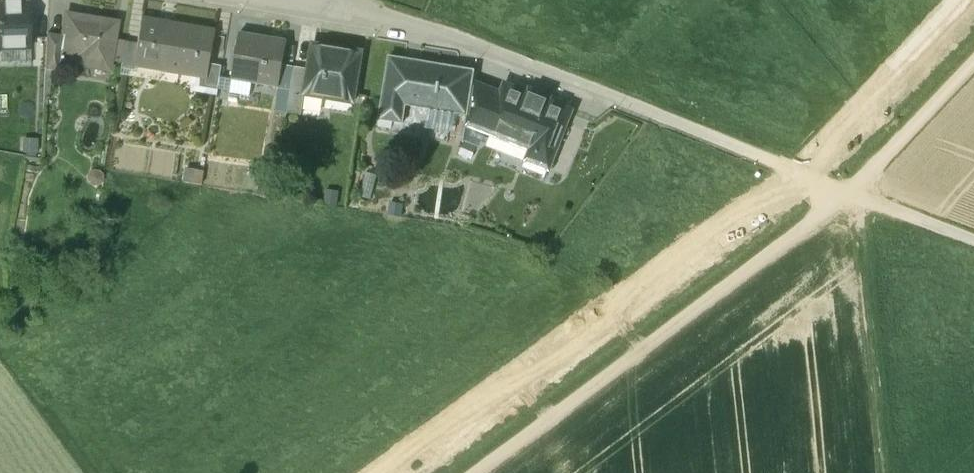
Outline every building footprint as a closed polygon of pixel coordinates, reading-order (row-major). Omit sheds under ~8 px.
[(0,5),(0,49),(30,49),(29,5),(19,5),(19,1),(5,1),(5,5),(0,5)] [(116,24),(67,16),(63,36),(61,52),(89,56),(87,67),(109,70),(116,24)] [(141,18),(136,48),(133,64),(135,64),(172,71),(180,24),(141,18)] [(216,30),(180,24),(172,71),(201,76),(208,77),(210,65),(216,30)] [(268,38),(259,36),(258,36),(241,34),(241,33),(240,33),(232,76),(253,77),(252,83),(279,87),(279,88),(283,65),(287,41),(286,41),(269,38),(268,38)] [(63,36),(47,34),(46,71),(58,72),(61,52),(63,36)] [(362,53),(313,45),(309,70),(305,94),(323,97),(324,91),(355,96),(362,53)] [(136,48),(124,46),(120,70),(134,72),(135,64),(133,64),(136,48)] [(30,49),(0,49),(0,65),(31,65),(30,49)] [(460,69),(388,58),(378,120),(399,123),(402,103),(454,111),(460,69)] [(210,65),(208,77),(201,76),(198,88),(218,91),(222,67),(210,65)] [(295,67),(283,65),(279,88),(279,91),(291,93),(295,68),(295,67)] [(309,70),(295,68),(290,99),(303,101),(305,94),(309,70)] [(475,72),(460,69),(454,111),(453,114),(468,115),(473,83),(475,72)] [(501,93),(473,83),(468,115),(466,125),(486,132),(501,93)] [(501,93),(486,132),(532,151),(532,156),(532,159),(534,162),(536,164),(538,166),(549,170),(572,110),(505,85),(501,93)]
